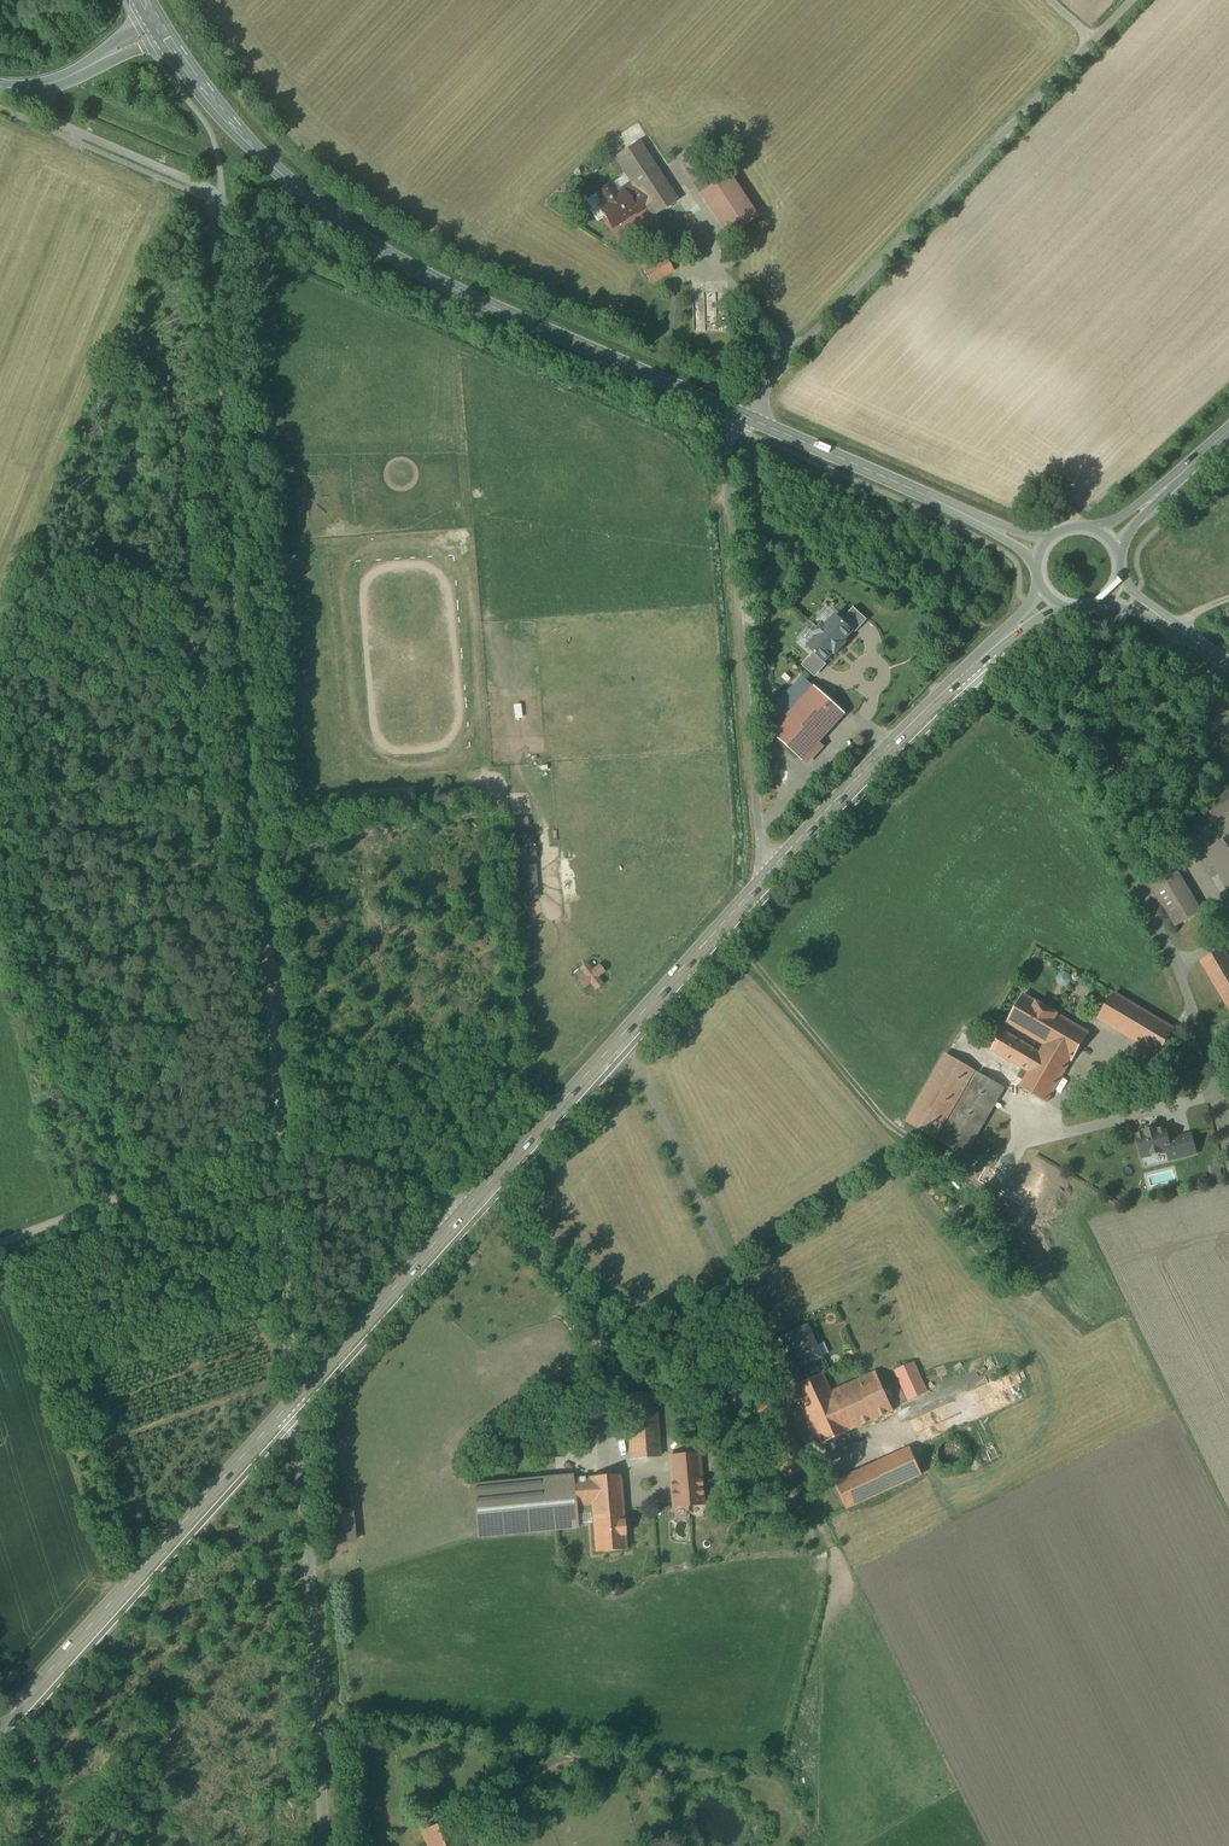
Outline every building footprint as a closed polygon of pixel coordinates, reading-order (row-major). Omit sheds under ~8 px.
[(677,158),(701,195),(713,187),(705,175),(711,171),(704,160),(711,156),(702,142),(677,158)] [(638,143),(615,158),(636,190),(643,201),(654,217),(677,202),(638,143)] [(713,187),(701,195),(727,236),(756,218),(729,176),(713,187)] [(643,201),(636,190),(626,197),(623,192),(618,195),(611,186),(598,194),(604,204),(599,207),(612,228),(636,212),(633,207),(643,201)] [(649,262),(641,267),(652,284),(672,271),(665,259),(653,267),(649,262)] [(846,716),(785,659),(767,679),(784,695),(774,706),(784,716),(772,730),(807,763),(822,747),(819,744),(846,716)] [(893,666),(880,680),(893,692),(905,677),(893,666)] [(1209,806),(1218,822),(1228,815),(1228,794),(1209,806)] [(1210,853),(1228,886),(1228,842),(1210,853)] [(1182,870),(1154,886),(1179,929),(1207,914),(1182,870)] [(1205,965),(1228,1007),(1228,952),(1205,965)] [(924,967),(911,960),(900,981),(913,988),(924,967)] [(1093,1030),(1026,992),(1007,1024),(1048,1047),(1043,1055),(1004,1033),(993,1054),(1032,1076),(1023,1091),(1050,1106),(1093,1030)] [(1173,1030),(1116,996),(1100,1023),(1157,1057),(1173,1030)] [(1005,1088),(945,1053),(906,1122),(966,1156),(1005,1088)] [(1173,1128),(1136,1137),(1142,1161),(1170,1155),(1172,1165),(1201,1158),(1195,1132),(1175,1137),(1173,1128)] [(807,1327),(782,1337),(796,1370),(820,1360),(807,1327)] [(855,1351),(847,1354),(852,1365),(859,1362),(855,1351)] [(915,1362),(896,1371),(908,1400),(927,1391),(915,1362)] [(816,1378),(793,1389),(817,1444),(889,1412),(872,1374),(830,1393),(822,1375),(816,1378)] [(660,1394),(625,1396),(629,1460),(664,1458),(660,1394)] [(773,1415),(770,1407),(754,1414),(757,1422),(773,1415)] [(958,1444),(954,1442),(950,1441),(943,1444),(940,1447),(938,1451),(938,1455),(939,1460),(942,1464),(947,1467),(951,1467),(956,1466),(960,1464),(963,1460),(964,1455),(964,1451),(962,1447),(958,1444)] [(921,1474),(910,1449),(834,1482),(845,1508),(921,1474)] [(699,1454),(668,1457),(672,1506),(703,1502),(699,1454)] [(624,1550),(618,1475),(589,1478),(573,1480),(575,1506),(592,1505),(597,1553),(624,1550)] [(572,1477),(473,1486),(478,1538),(577,1528),(575,1506),(573,1480),(572,1477)] [(421,1834),(426,1845),(462,1845),(453,1821),(421,1834)]
